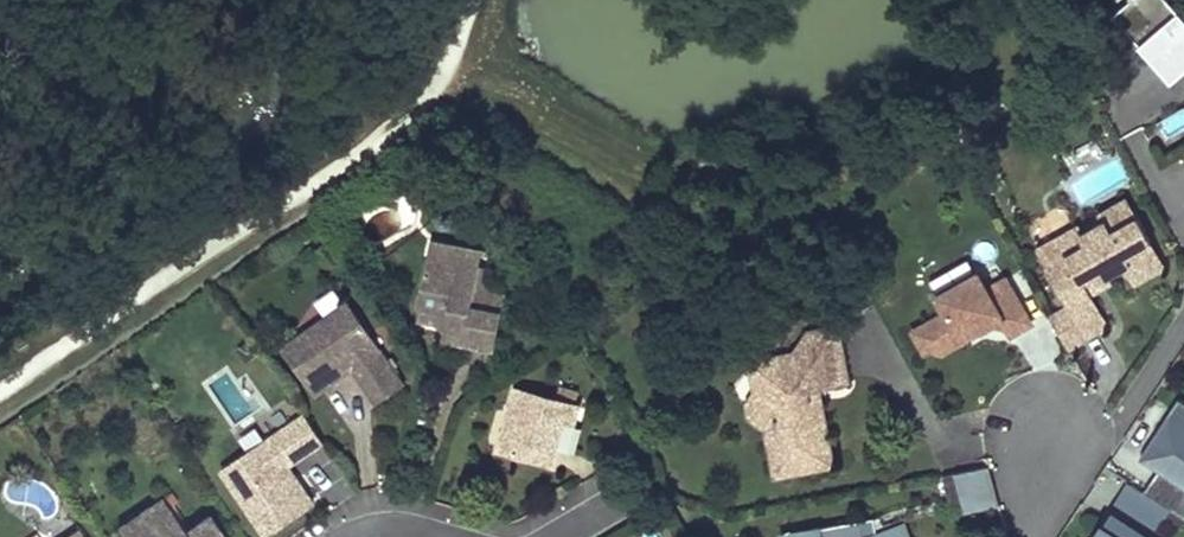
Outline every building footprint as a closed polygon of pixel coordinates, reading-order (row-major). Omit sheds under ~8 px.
[(1164,69),(1176,83),(1183,76),(1183,35),(1153,0),(1134,0),(1131,3),(1128,0),(1122,6),(1125,9),(1111,21),(1129,41),(1124,46),(1142,67),(1148,62),(1159,74),(1164,69)] [(1106,26),(1124,46),(1129,41),(1111,21),(1106,26)] [(1165,92),(1176,83),(1164,69),(1159,74),(1148,62),(1142,67),(1165,92)] [(1105,222),(1130,207),(1126,199),(1100,214),(1105,222)] [(1165,267),(1130,207),(1105,222),(1083,234),(1062,246),(1068,257),(1050,267),(1072,304),(1052,316),(1071,348),(1109,326),(1091,295),(1088,289),(1108,277),(1127,266),(1137,283),(1165,267)] [(1068,257),(1062,246),(1083,234),(1079,226),(1040,248),(1050,267),(1068,257)] [(481,254),(431,244),(427,260),(478,270),(481,254)] [(427,260),(418,309),(425,311),(448,315),(446,327),(443,341),(493,351),(501,311),(482,308),(485,295),(490,272),(478,270),(427,260)] [(1111,283),(1108,277),(1088,289),(1091,295),(1111,283)] [(980,303),(971,287),(933,309),(943,325),(909,344),(919,361),(930,355),(935,364),(995,330),(1004,346),(1024,335),(1000,292),(980,303)] [(482,308),(501,311),(504,299),(485,295),(482,308)] [(302,345),(289,355),(317,396),(343,377),(340,373),(350,367),(374,404),(400,387),(348,309),(299,341),(302,345)] [(448,315),(425,311),(423,322),(446,327),(448,315)] [(791,350),(837,340),(833,323),(804,329),(791,350)] [(749,415),(761,423),(764,422),(775,474),(833,461),(816,384),(845,377),(837,340),(791,350),(766,355),(770,374),(752,378),(754,389),(746,402),(749,415)] [(770,374),(766,355),(748,359),(752,378),(770,374)] [(506,453),(558,468),(562,453),(571,455),(579,428),(581,429),(588,407),(576,404),(579,394),(562,390),(559,398),(524,389),(506,453)] [(1179,399),(1158,431),(1168,437),(1165,443),(1155,436),(1142,457),(1160,469),(1145,492),(1170,508),(1183,517),(1183,402),(1179,399)] [(317,500),(308,487),(299,473),(293,477),(287,467),(296,461),(322,444),(327,441),(308,414),(263,444),(247,455),(227,469),(261,518),(266,515),(275,528),(317,500)] [(237,440),(247,455),(263,444),(253,429),(237,440)] [(1168,437),(1158,431),(1155,436),(1165,443),(1168,437)] [(986,469),(939,478),(947,505),(959,502),(962,516),(998,509),(986,469)] [(1145,492),(1132,484),(1124,497),(1161,521),(1170,508),(1145,492)] [(1124,497),(1113,514),(1148,536),(1151,536),(1161,521),(1124,497)] [(212,513),(185,531),(164,498),(121,525),(129,536),(228,536),(212,513)] [(1114,515),(1099,536),(1148,536),(1114,515)] [(787,536),(907,536),(903,526),(877,535),(874,520),(787,536)]
